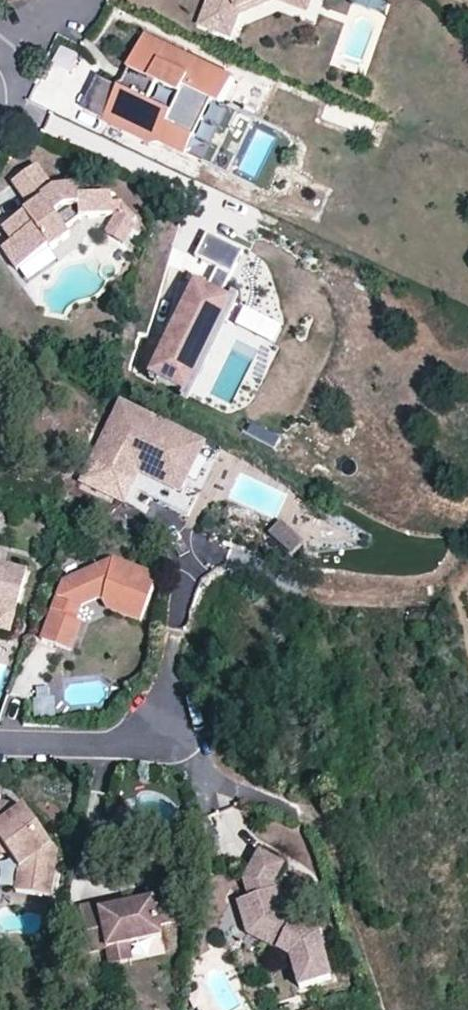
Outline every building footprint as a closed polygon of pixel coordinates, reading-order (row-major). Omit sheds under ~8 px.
[(203,24),(234,34),(244,6),(257,0),(210,0),(203,24)] [(223,100),(234,75),(146,35),(131,68),(148,75),(139,94),(122,87),(108,120),(156,142),(162,139),(171,143),(180,147),(190,151),(214,96),(223,100)] [(108,120),(122,87),(100,76),(85,109),(108,120)] [(205,158),(230,103),(223,100),(214,96),(190,151),(205,158)] [(82,221),(80,198),(79,188),(53,190),(37,167),(12,185),(29,211),(36,220),(30,223),(24,215),(2,232),(10,244),(1,251),(15,271),(47,248),(50,252),(68,238),(65,231),(82,221)] [(110,195),(87,197),(89,220),(112,217),(110,195)] [(89,220),(87,197),(80,198),(82,221),(89,220)] [(29,211),(24,215),(30,223),(36,220),(29,211)] [(228,274),(244,252),(219,241),(208,265),(213,267),(228,274)] [(184,390),(228,297),(219,293),(228,274),(213,267),(204,286),(192,280),(148,373),(184,390)] [(182,490),(205,445),(124,405),(95,463),(135,483),(142,470),(182,490)] [(182,490),(142,470),(135,483),(95,463),(86,481),(131,503),(137,489),(191,516),(222,454),(205,445),(182,490)] [(108,609),(143,621),(158,576),(113,560),(63,585),(43,643),(72,652),(82,622),(77,620),(81,608),(97,600),(105,602),(108,609)] [(18,615),(27,580),(6,575),(8,567),(0,565),(0,610),(18,615)] [(29,573),(8,567),(6,575),(27,580),(29,573)] [(77,620),(82,622),(90,625),(106,616),(108,609),(105,602),(97,600),(81,608),(77,620)] [(0,610),(0,632),(12,635),(18,615),(0,610)] [(36,688),(33,717),(51,718),(54,689),(36,688)] [(4,855),(10,852),(23,871),(19,893),(53,899),(60,854),(29,810),(27,812),(18,818),(21,823),(14,827),(9,827),(12,809),(2,808),(4,799),(0,798),(0,854),(4,855)] [(29,810),(12,809),(9,827),(14,827),(21,823),(18,818),(27,812),(29,810)] [(0,854),(0,870),(4,871),(19,893),(23,871),(10,852),(4,855),(0,854)] [(279,953),(292,961),(301,990),(333,981),(321,939),(296,924),(285,919),(283,910),(276,886),(286,868),(262,854),(246,882),(248,891),(251,901),(240,904),(249,936),(279,953)] [(159,927),(175,924),(169,891),(151,894),(153,901),(100,911),(99,903),(80,907),(87,946),(105,943),(106,948),(127,945),(161,938),(159,927)] [(251,901),(248,891),(236,894),(214,934),(272,966),(279,953),(249,936),(240,904),(251,901)] [(285,919),(296,924),(298,919),(283,910),(285,919)] [(127,945),(106,948),(109,964),(130,960),(164,954),(161,938),(127,945)] [(105,943),(87,946),(88,952),(106,948),(105,943)]
